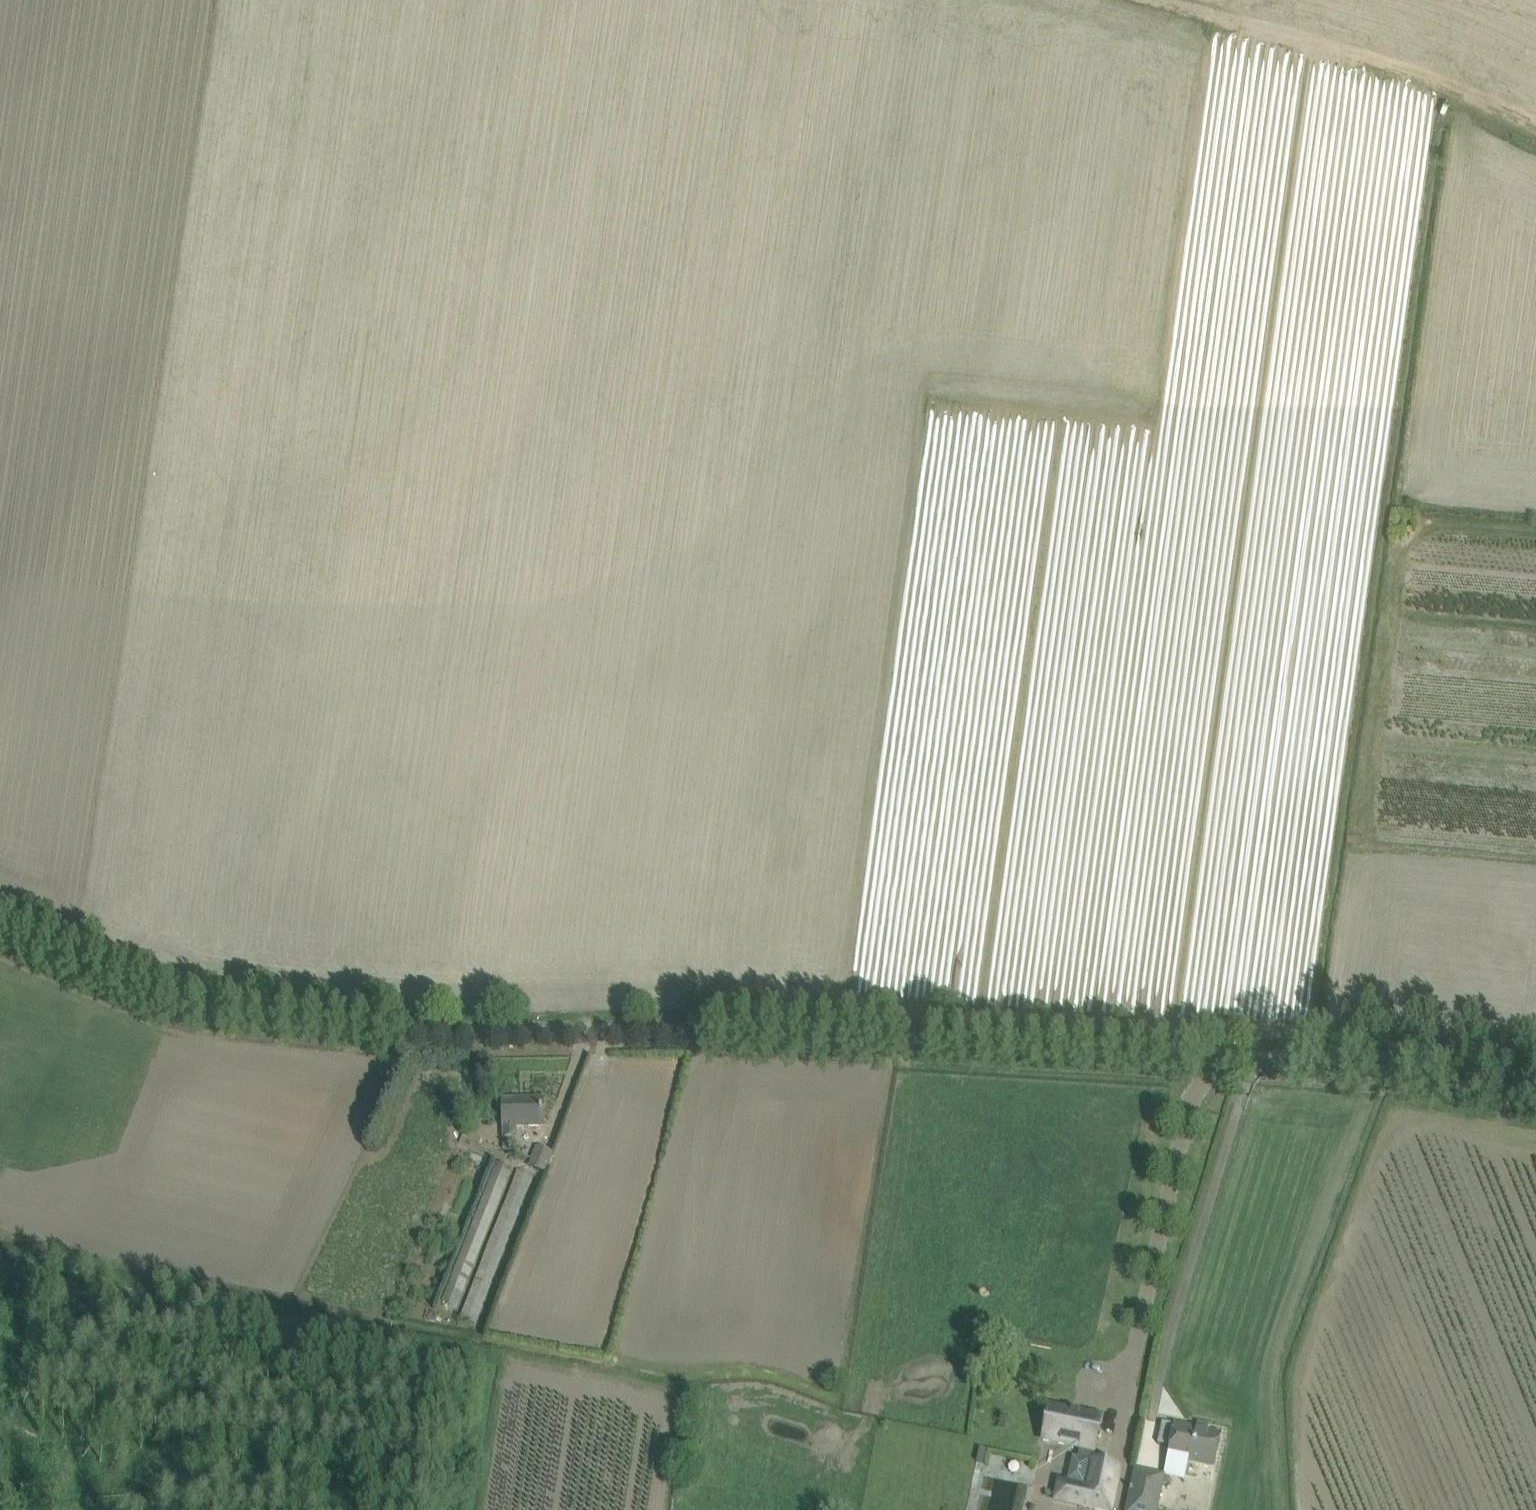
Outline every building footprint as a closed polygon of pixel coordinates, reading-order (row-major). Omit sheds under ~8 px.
[(516,1127),(543,1127),(543,1101),(503,1101),(503,1127),(504,1127),(504,1138),(505,1138),(505,1145),(505,1147),(517,1147),(517,1138),(516,1138),(516,1127)] [(546,1174),(553,1156),(536,1149),(529,1166),(546,1174)] [(441,1303),(456,1309),(512,1168),(497,1162),(441,1303)] [(533,1177),(517,1171),(460,1319),(475,1325),(533,1177)] [(1101,1419),(1051,1408),(1044,1441),(1094,1451),(1101,1419)] [(1175,1426),(1169,1454),(1190,1459),(1189,1463),(1215,1469),(1222,1436),(1175,1426)] [(1115,1488),(1119,1468),(1092,1462),(1085,1493),(1076,1491),(1077,1486),(1060,1483),(1056,1501),(1098,1509),(1110,1509),(1115,1488)] [(1164,1477),(1135,1470),(1127,1509),(1157,1509),(1164,1477)]
